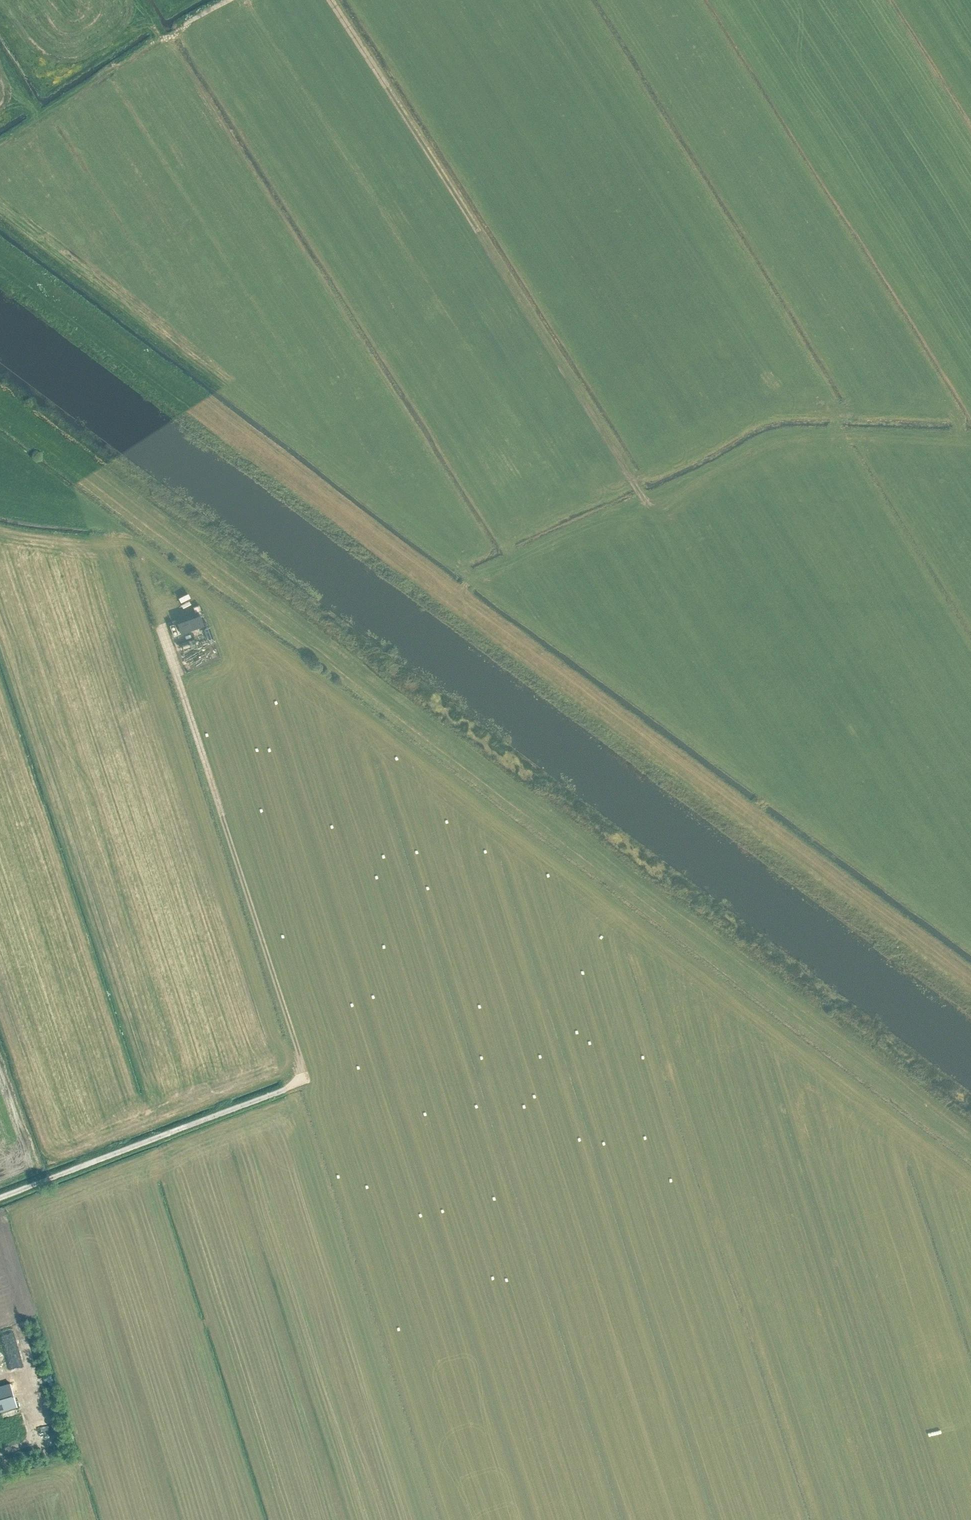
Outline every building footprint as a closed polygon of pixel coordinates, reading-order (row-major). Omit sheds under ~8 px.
[(180,633),(202,625),(199,615),(176,623),(180,633)] [(10,1355),(23,1351),(19,1335),(6,1338),(8,1345),(17,1343),(18,1349),(9,1351),(10,1355)] [(10,1383),(0,1386),(0,1410),(16,1405),(10,1383)]
